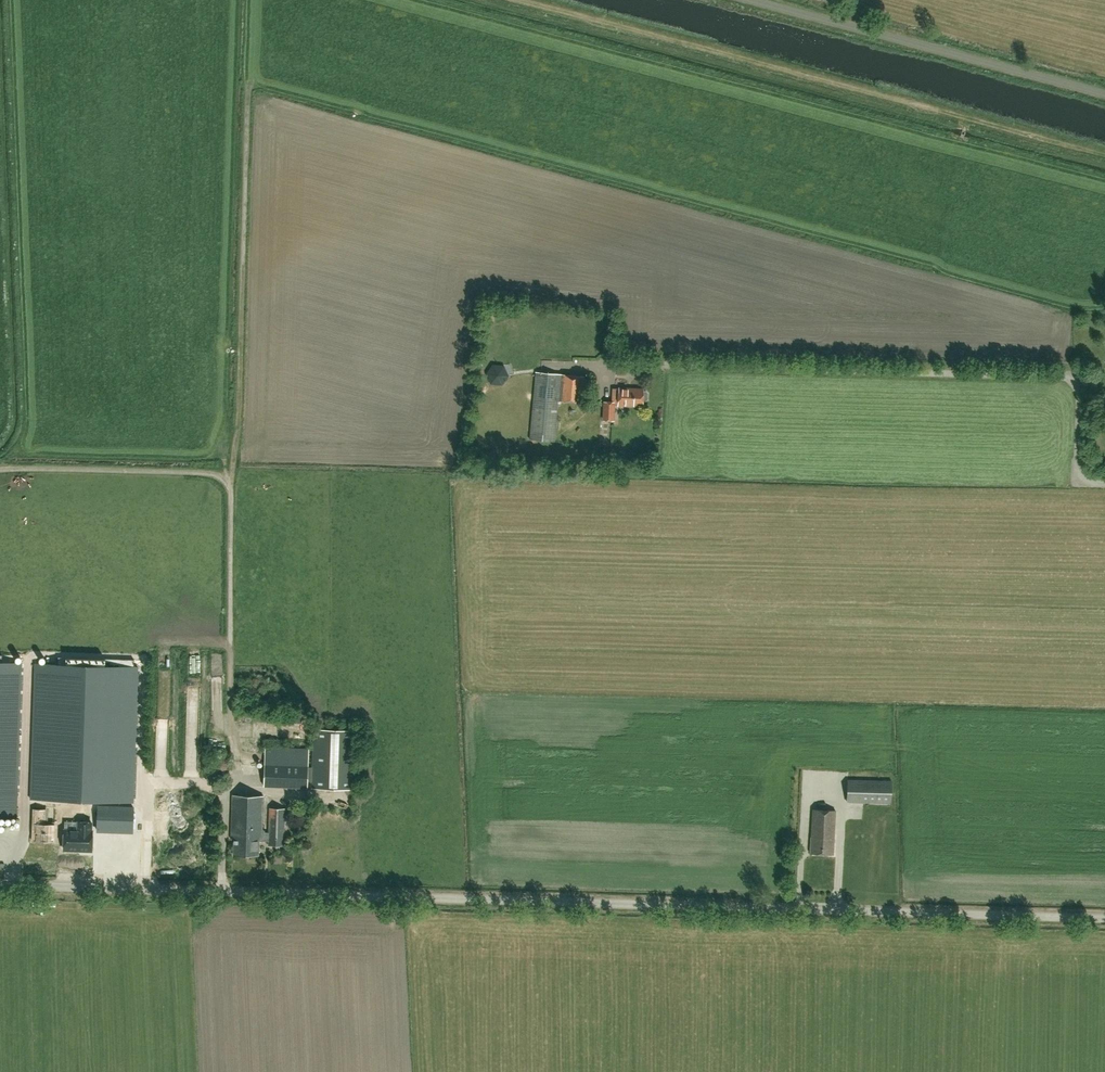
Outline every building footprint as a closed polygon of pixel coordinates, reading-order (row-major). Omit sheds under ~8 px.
[(502,366),(490,365),(485,375),(490,385),(501,385),(507,376),(502,366)] [(535,372),(533,400),(530,439),(554,441),(558,401),(583,403),(586,376),(535,372)] [(642,406),(642,400),(645,400),(647,398),(647,393),(645,391),(643,391),(643,389),(620,388),(619,405),(642,406)] [(614,421),(615,402),(604,402),(603,420),(614,421)] [(17,816),(17,796),(20,796),(24,663),(13,663),(13,655),(0,655),(0,815),(17,816)] [(35,664),(30,798),(136,802),(140,660),(44,657),(43,664),(35,664)] [(162,720),(164,732),(173,731),(171,719),(162,720)] [(311,787),(355,789),(357,730),(313,729),(312,767),(308,767),(308,749),(265,747),(264,786),(307,787),(311,787)] [(891,781),(848,780),(847,801),(891,803),(891,781)] [(283,845),(285,808),(269,808),(269,832),(264,832),(264,829),(262,829),(263,796),(232,795),(231,838),(234,838),(233,854),(258,855),(259,841),(268,841),(268,845),(283,845)] [(98,806),(97,831),(132,832),(133,807),(98,806)] [(835,810),(813,809),(810,853),(833,854),(835,810)] [(34,838),(56,841),(58,820),(36,817),(34,838)] [(92,850),(92,831),(91,831),(91,822),(78,822),(78,830),(64,830),(64,849),(92,850)]
